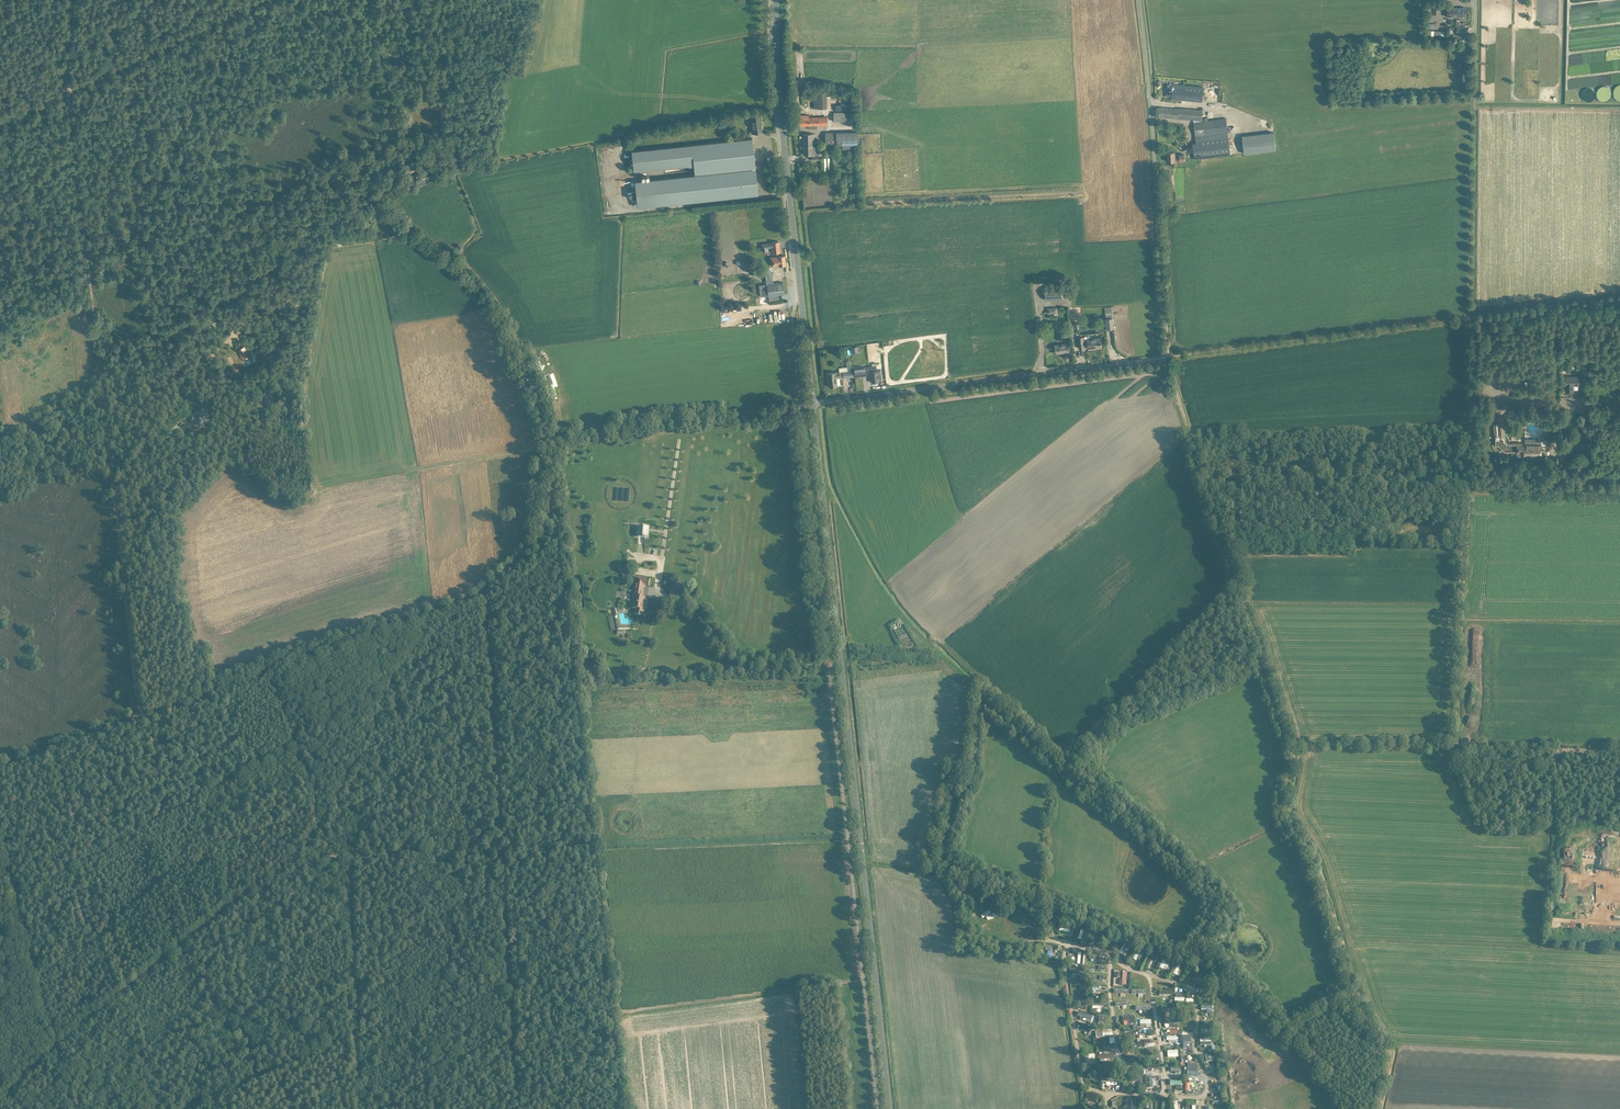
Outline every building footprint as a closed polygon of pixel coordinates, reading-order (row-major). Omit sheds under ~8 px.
[(1457,16),(1457,7),(1447,7),(1447,3),(1432,2),(1432,3),(1428,3),(1428,21),(1434,22),(1434,15),(1432,15),(1432,13),(1440,14),(1440,11),(1447,11),(1447,16),(1457,16)] [(1457,7),(1457,16),(1457,19),(1460,19),(1460,17),(1461,17),(1461,19),(1466,19),(1466,8),(1457,7)] [(1580,13),(1581,23),(1591,23),(1591,13),(1580,13)] [(1456,26),(1457,26),(1457,33),(1466,33),(1466,27),(1460,26),(1460,20),(1456,20),(1456,26)] [(1203,86),(1173,84),(1171,98),(1202,101),(1203,86)] [(1203,111),(1178,107),(1178,109),(1159,107),(1159,116),(1164,117),(1194,120),(1196,143),(1192,143),(1194,159),(1200,158),(1231,155),(1228,134),(1228,132),(1231,132),(1230,128),(1228,128),(1226,118),(1208,120),(1208,117),(1205,118),(1205,121),(1202,121),(1203,111)] [(847,121),(847,112),(834,112),(834,121),(847,121)] [(750,115),(752,133),(763,131),(762,131),(761,123),(761,120),(762,120),(761,113),(750,115)] [(809,115),(802,115),(797,115),(797,125),(803,125),(808,125),(808,128),(817,128),(817,125),(827,124),(827,116),(809,117),(809,115)] [(1178,132),(1177,127),(1165,128),(1165,133),(1166,133),(1166,136),(1166,137),(1162,137),(1162,141),(1163,141),(1164,146),(1165,146),(1165,147),(1167,146),(1170,146),(1171,146),(1171,143),(1177,143),(1177,136),(1176,136),(1176,132),(1178,132)] [(858,131),(825,132),(825,145),(842,144),(842,149),(853,149),(853,144),(858,144),(858,131)] [(1244,153),(1276,150),(1274,132),(1242,136),(1244,153)] [(813,134),(808,134),(802,134),(803,139),(804,139),(804,154),(811,154),(811,160),(819,160),(819,153),(816,153),(815,146),(813,147),(813,134)] [(695,173),(755,167),(755,163),(752,138),(632,151),(634,170),(689,164),(689,166),(694,165),(694,168),(695,173)] [(1174,152),(1167,152),(1168,161),(1185,160),(1184,154),(1175,154),(1174,152)] [(755,167),(695,173),(695,174),(635,181),(636,189),(631,190),(632,199),(637,198),(638,207),(758,194),(757,179),(755,167)] [(415,179),(417,183),(424,179),(421,173),(416,176),(417,178),(415,179)] [(378,215),(374,209),(367,214),(371,220),(378,215)] [(771,242),(761,243),(762,251),(767,251),(766,247),(772,247),(773,253),(780,252),(779,241),(771,242)] [(786,264),(784,255),(770,256),(771,266),(786,264)] [(767,284),(759,285),(759,286),(760,297),(768,296),(769,296),(779,294),(784,294),(783,282),(773,283),(767,284)] [(1062,287),(1045,288),(1046,299),(1062,298),(1062,287)] [(1111,306),(1105,307),(1105,312),(1106,316),(1106,318),(1113,317),(1113,315),(1112,311),(1111,306)] [(1081,321),(1080,308),(1070,309),(1071,322),(1081,321)] [(1114,328),(1113,317),(1106,318),(1105,318),(1107,329),(1114,328)] [(1102,346),(1101,340),(1101,337),(1084,339),(1084,337),(1078,337),(1080,348),(1085,348),(1084,343),(1088,342),(1089,349),(1094,348),(1094,347),(1102,346)] [(1055,345),(1056,353),(1070,351),(1068,343),(1055,345)] [(243,355),(245,358),(250,355),(245,346),(241,348),(244,354),(243,355)] [(828,379),(829,386),(838,385),(837,377),(840,377),(840,378),(867,375),(866,366),(854,368),(854,366),(839,367),(839,372),(836,372),(827,373),(828,379)] [(882,381),(880,370),(869,371),(871,382),(882,381)] [(1578,376),(1566,376),(1566,392),(1571,391),(1571,385),(1580,385),(1580,382),(1590,382),(1590,373),(1578,373),(1578,376)] [(537,390),(535,386),(524,390),(526,394),(537,390)] [(270,397),(264,403),(270,408),(276,403),(270,397)] [(1525,438),(1525,440),(1525,444),(1505,444),(1504,417),(1493,417),(1494,445),(1502,446),(1505,449),(1507,449),(1507,451),(1511,451),(1511,449),(1517,449),(1517,452),(1516,453),(1517,455),(1518,457),(1519,458),(1521,458),(1523,457),(1524,455),(1531,455),(1531,454),(1540,454),(1540,455),(1541,455),(1541,450),(1541,446),(1546,446),(1546,448),(1554,448),(1554,443),(1554,440),(1546,440),(1541,440),(1541,439),(1525,438)] [(641,527),(639,527),(638,537),(640,537),(646,537),(647,527),(641,527)] [(645,579),(640,578),(635,577),(632,596),(634,597),(632,608),(636,608),(635,614),(641,615),(641,610),(643,610),(644,601),(643,601),(644,598),(642,597),(643,586),(644,586),(645,585),(646,585),(647,581),(645,581),(645,579)] [(677,580),(675,587),(683,590),(686,582),(677,580)] [(622,610),(625,620),(630,619),(627,609),(622,610)] [(1580,943),(1581,930),(1578,930),(1578,928),(1576,928),(1576,930),(1572,930),(1571,942),(1580,943)] [(1126,944),(1119,954),(1122,955),(1128,946),(1126,944)] [(1191,969),(1186,978),(1188,979),(1191,975),(1193,976),(1194,973),(1193,972),(1194,971),(1191,969)] [(1133,1016),(1123,1017),(1123,1022),(1127,1021),(1128,1025),(1135,1024),(1133,1016)] [(1135,1037),(1135,1034),(1124,1035),(1125,1039),(1127,1039),(1128,1042),(1137,1041),(1136,1037),(1135,1037)] [(1142,1077),(1129,1078),(1130,1083),(1138,1082),(1138,1086),(1143,1086),(1142,1077)] [(1187,1081),(1187,1084),(1189,1084),(1189,1090),(1193,1090),(1193,1089),(1196,1089),(1196,1081),(1193,1081),(1187,1081)] [(1128,1108),(1132,1108),(1136,1108),(1136,1099),(1132,1098),(1132,1102),(1128,1102),(1128,1108)]
